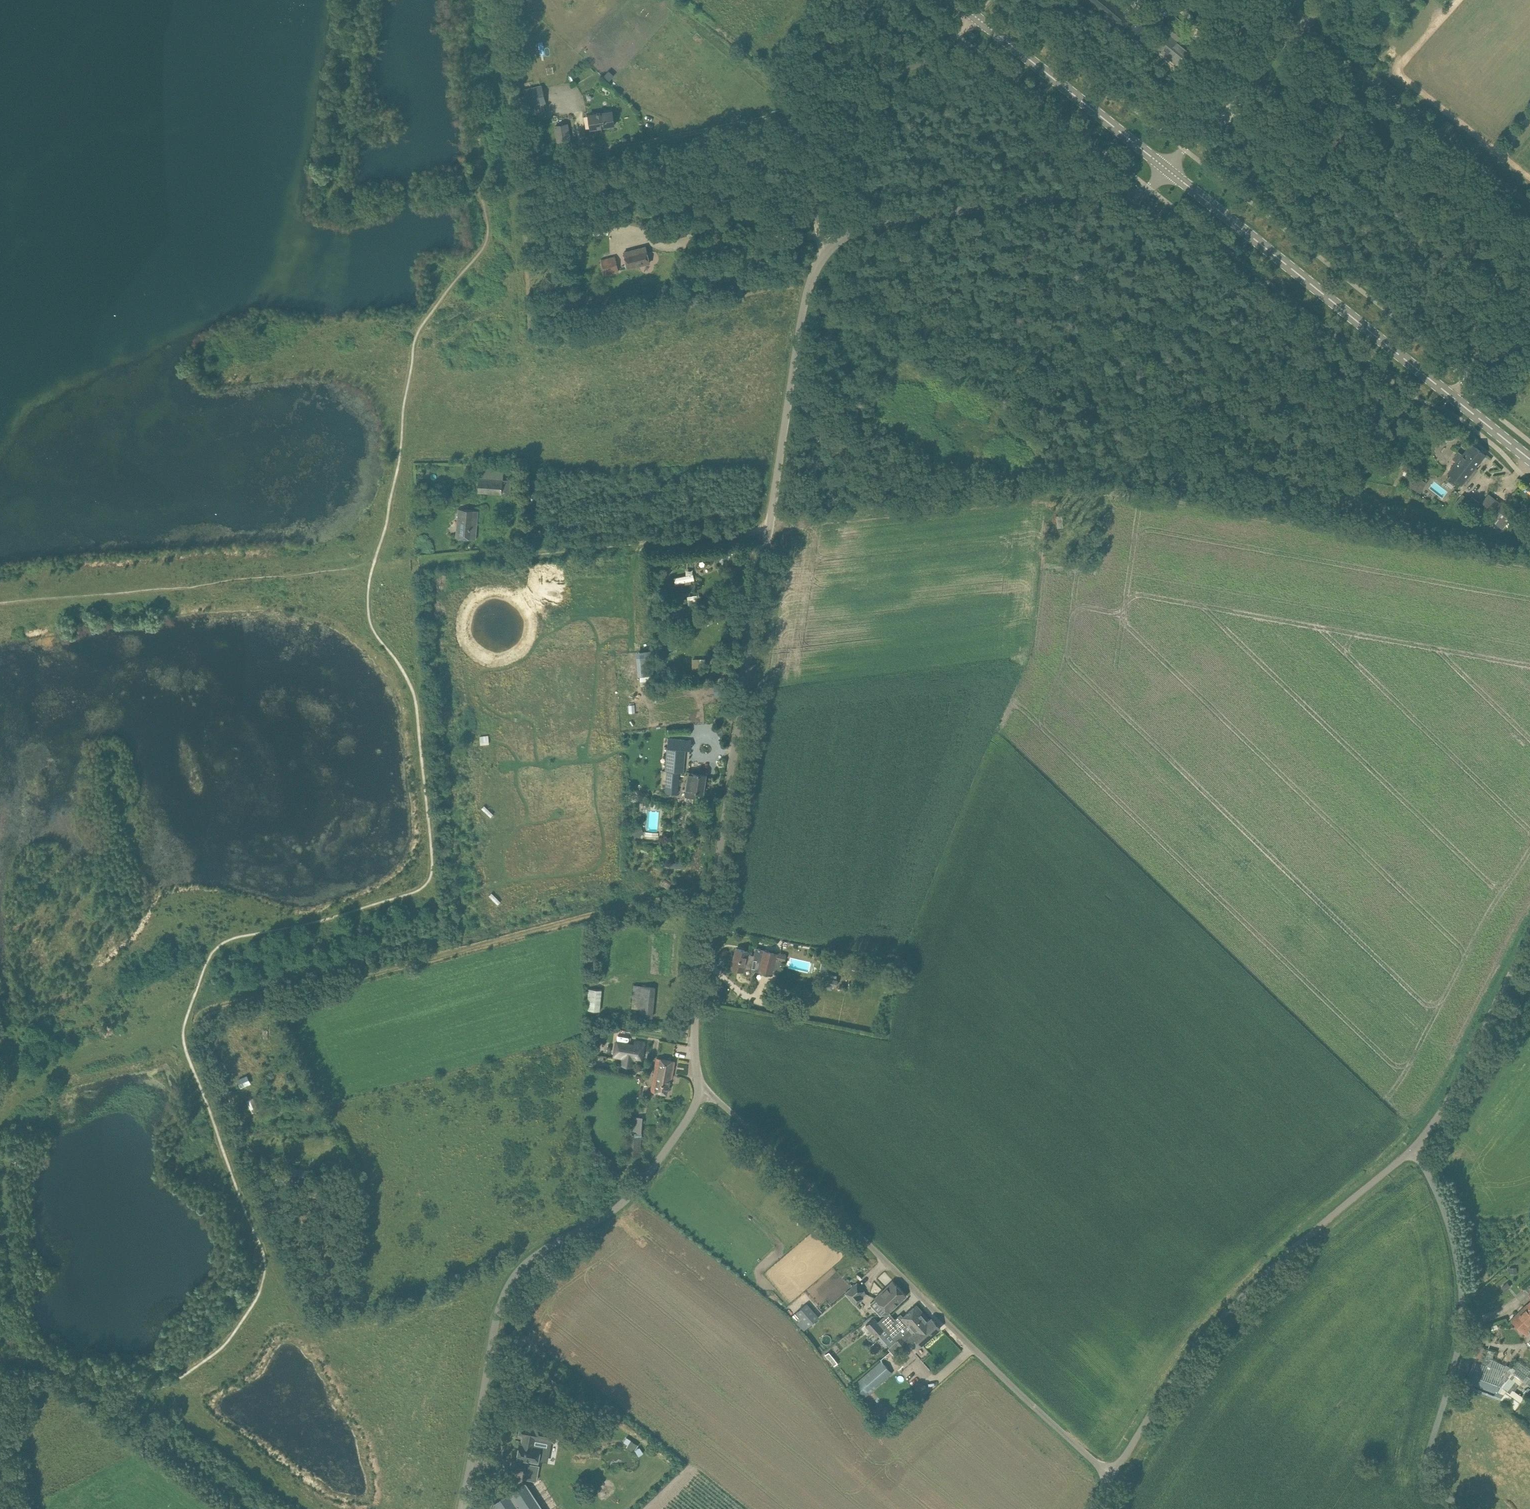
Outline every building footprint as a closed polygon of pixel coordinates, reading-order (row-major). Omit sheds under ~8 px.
[(1159,32),(1164,36),(1157,44),(1171,56),(1170,57),(1181,66),(1186,60),(1182,57),(1189,49),(1178,39),(1185,31),(1170,19),(1159,32)] [(546,104),(543,85),(524,89),(529,108),(535,107),(538,119),(547,117),(544,105),(546,104)] [(614,125),(613,115),(612,112),(589,115),(591,129),(614,125)] [(568,123),(555,125),(557,143),(571,141),(568,123)] [(670,228),(672,239),(687,235),(685,225),(670,228)] [(624,252),(626,262),(628,268),(650,262),(646,246),(624,252)] [(615,256),(612,257),(602,260),(605,274),(619,271),(615,256)] [(1471,443),(1465,451),(1462,454),(1458,451),(1453,458),(1457,461),(1448,471),(1462,483),(1463,482),(1465,484),(1469,480),(1466,478),(1485,454),(1471,443)] [(481,468),(481,478),(479,478),(478,492),(510,494),(511,480),(503,479),(503,469),(481,468)] [(1408,471),(1402,481),(1421,492),(1427,482),(1408,471)] [(1462,493),(1454,504),(1462,510),(1466,505),(1472,510),(1479,502),(1472,496),(1469,499),(1462,493)] [(1480,504),(1498,518),(1495,522),(1503,528),(1513,514),(1488,494),(1480,504)] [(475,539),(478,510),(459,508),(456,537),(475,539)] [(693,568),(687,568),(688,575),(675,576),(676,583),(695,580),(693,568)] [(651,685),(651,650),(639,650),(639,685),(651,685)] [(721,727),(716,730),(719,736),(724,733),(721,727)] [(480,735),(481,744),(490,743),(489,734),(480,735)] [(692,739),(669,737),(668,746),(669,747),(668,770),(669,770),(667,792),(677,793),(679,771),(685,771),(687,748),(691,748),(692,739)] [(706,774),(688,771),(685,790),(686,790),(686,794),(687,796),(694,797),(696,795),(696,791),(703,792),(706,774)] [(653,830),(659,831),(659,811),(648,811),(647,831),(653,831),(653,830)] [(642,824),(632,827),(635,836),(644,834),(642,824)] [(751,951),(736,948),(732,967),(743,970),(743,974),(747,977),(752,975),(753,972),(753,970),(760,972),(765,950),(756,949),(755,955),(751,954),(751,951)] [(786,955),(765,950),(760,972),(773,975),(774,971),(778,972),(781,960),(785,961),(786,955)] [(822,963),(819,979),(824,980),(823,985),(832,987),(833,984),(836,985),(837,980),(827,978),(828,975),(831,975),(832,972),(828,971),(829,965),(822,963)] [(855,983),(853,991),(859,993),(860,987),(861,985),(855,983)] [(654,987),(634,986),(632,1008),(640,1009),(639,1015),(652,1016),(654,987)] [(600,1011),(602,989),(589,988),(587,1010),(600,1011)] [(617,1042),(614,1056),(624,1058),(625,1056),(633,1057),(633,1060),(643,1061),(646,1043),(636,1041),(635,1045),(617,1042)] [(675,1060),(665,1059),(657,1057),(651,1091),(667,1094),(670,1077),(672,1078),(675,1060)] [(639,1160),(643,1117),(635,1116),(634,1132),(628,1131),(626,1159),(639,1160)] [(893,1280),(875,1297),(876,1298),(887,1310),(889,1312),(907,1295),(893,1280)] [(857,1283),(845,1293),(856,1305),(864,1298),(860,1294),(864,1290),(857,1283)] [(807,1303),(796,1312),(808,1326),(819,1317),(807,1303)] [(892,1322),(885,1328),(896,1341),(901,1336),(903,1334),(926,1315),(916,1304),(909,1311),(903,1316),(901,1314),(895,1319),(892,1322)] [(1512,1319),(1527,1334),(1529,1331),(1529,1312),(1525,1307),(1512,1319)] [(901,1336),(895,1341),(903,1350),(917,1338),(922,1344),(941,1327),(932,1318),(930,1319),(926,1315),(903,1334),(901,1336)] [(876,1335),(884,1327),(874,1316),(866,1324),(876,1335)] [(1479,1345),(1470,1343),(1459,1384),(1463,1385),(1464,1379),(1469,1360),(1473,1362),(1474,1362),(1479,1345)] [(865,1396),(892,1372),(882,1360),(854,1384),(865,1396)] [(550,1377),(545,1383),(556,1392),(561,1385),(550,1377)] [(1504,1394),(1464,1379),(1463,1385),(1499,1398),(1500,1399),(1504,1394)] [(1520,1402),(1505,1392),(1504,1394),(1500,1399),(1515,1409),(1520,1402)] [(519,1444),(517,1458),(527,1460),(539,1462),(539,1459),(539,1458),(546,1459),(550,1440),(551,1440),(554,1441),(557,1427),(544,1425),(535,1423),(534,1427),(520,1425),(519,1434),(526,1436),(524,1444),(519,1444)] [(532,1491),(526,1482),(494,1503),(497,1508),(544,1508),(532,1491)]
